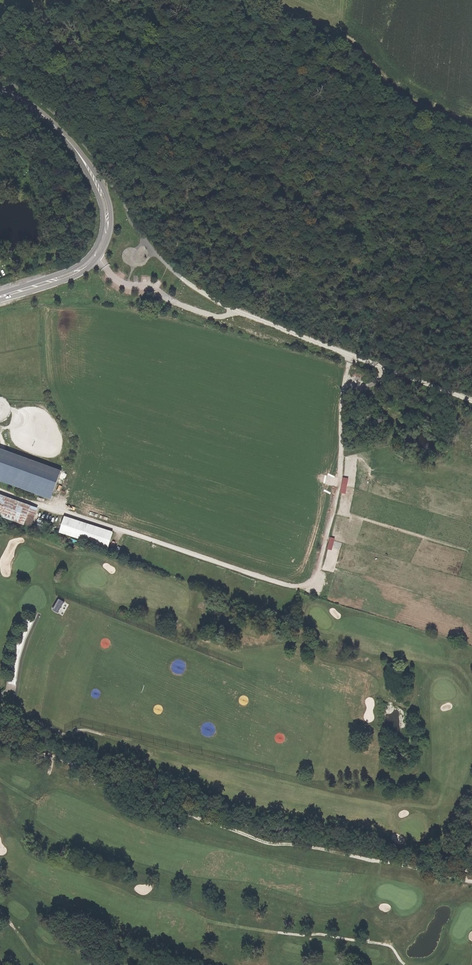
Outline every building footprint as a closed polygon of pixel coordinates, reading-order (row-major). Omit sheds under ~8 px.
[(0,448),(0,476),(53,495),(61,471),(0,448)] [(30,526),(36,509),(31,507),(0,495),(0,515),(30,526)] [(61,532),(108,547),(113,533),(65,518),(61,532)] [(57,598),(51,609),(58,613),(64,601),(57,598)] [(59,613),(63,615),(68,603),(64,601),(59,613)] [(201,724),(204,736),(214,734),(212,722),(201,724)] [(285,735),(276,733),(274,740),(283,743),(285,735)]
